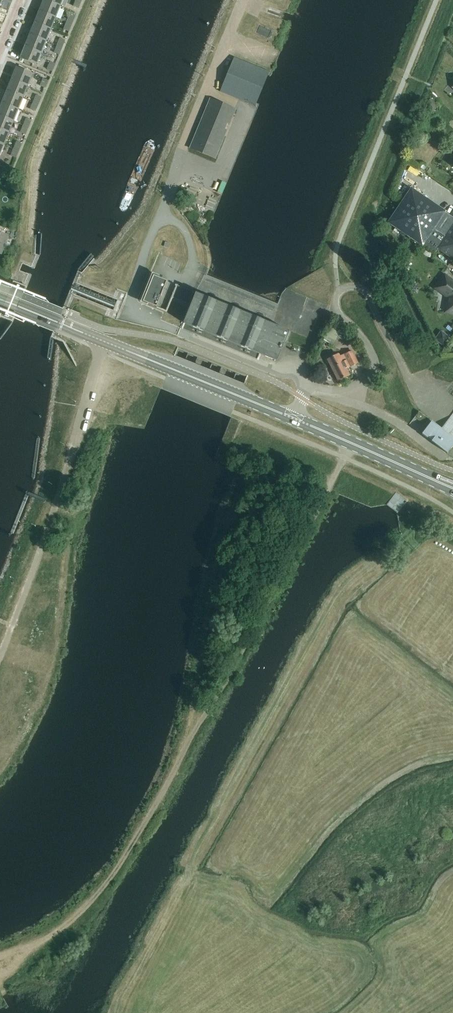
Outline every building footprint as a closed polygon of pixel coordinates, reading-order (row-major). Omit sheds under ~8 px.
[(56,18),(61,5),(48,0),(44,0),(40,11),(56,18)] [(79,8),(82,0),(76,0),(73,6),(79,8)] [(40,11),(35,22),(51,29),(56,18),(40,11)] [(69,15),(66,22),(72,24),(75,17),(69,15)] [(30,34),(47,41),(51,29),(35,22),(30,34)] [(63,29),(69,32),(72,24),(66,22),(63,29)] [(25,46),(42,53),(47,41),(30,34),(25,46)] [(66,40),(60,38),(57,45),(63,47),(66,40)] [(63,47),(57,45),(54,53),(60,55),(63,47)] [(42,53),(25,46),(21,58),(37,64),(42,53)] [(220,91),(255,106),(269,72),(234,57),(220,91)] [(53,72),(56,64),(50,61),(47,69),(53,72)] [(12,79),(29,85),(33,73),(17,67),(12,79)] [(46,88),(49,81),(43,78),(40,86),(46,88)] [(7,91),(24,97),(29,85),(12,79),(7,91)] [(7,91),(3,103),(19,109),(24,97),(7,91)] [(42,97),(36,95),(33,101),(39,103),(42,97)] [(236,108),(210,97),(189,148),(215,159),(228,130),(225,129),(227,124),(230,125),(236,108)] [(39,103),(33,101),(30,109),(36,112),(39,103)] [(19,109),(3,103),(0,109),(0,115),(14,121),(19,109)] [(9,133),(14,121),(0,115),(0,129),(9,133)] [(23,125),(29,128),(32,120),(26,118),(23,125)] [(26,135),(29,128),(23,125),(20,133),(26,135)] [(5,145),(9,133),(0,129),(0,143),(5,145)] [(17,141),(14,148),(19,151),(22,143),(17,141)] [(19,151),(14,148),(10,156),(16,158),(19,151)] [(452,259),(452,213),(439,232),(433,228),(444,211),(411,189),(388,221),(421,244),(422,243),(434,252),(437,248),(452,259)] [(157,306),(167,281),(152,275),(150,274),(139,300),(157,307),(157,306)] [(445,276),(435,288),(447,297),(447,313),(452,313),(452,282),(445,276)] [(183,304),(188,293),(176,288),(171,298),(183,304)] [(276,360),(288,331),(238,310),(234,309),(195,292),(182,322),(222,338),(226,340),(276,360)] [(434,341),(443,348),(450,340),(441,332),(434,341)] [(334,371),(339,380),(349,375),(346,369),(358,363),(352,351),(345,354),(336,358),(335,356),(328,359),(332,367),(330,369),(331,372),(334,371)] [(419,411),(415,417),(425,425),(429,419),(419,411)] [(441,429),(432,421),(422,434),(440,449),(447,454),(452,446),(452,413),(441,429)]
